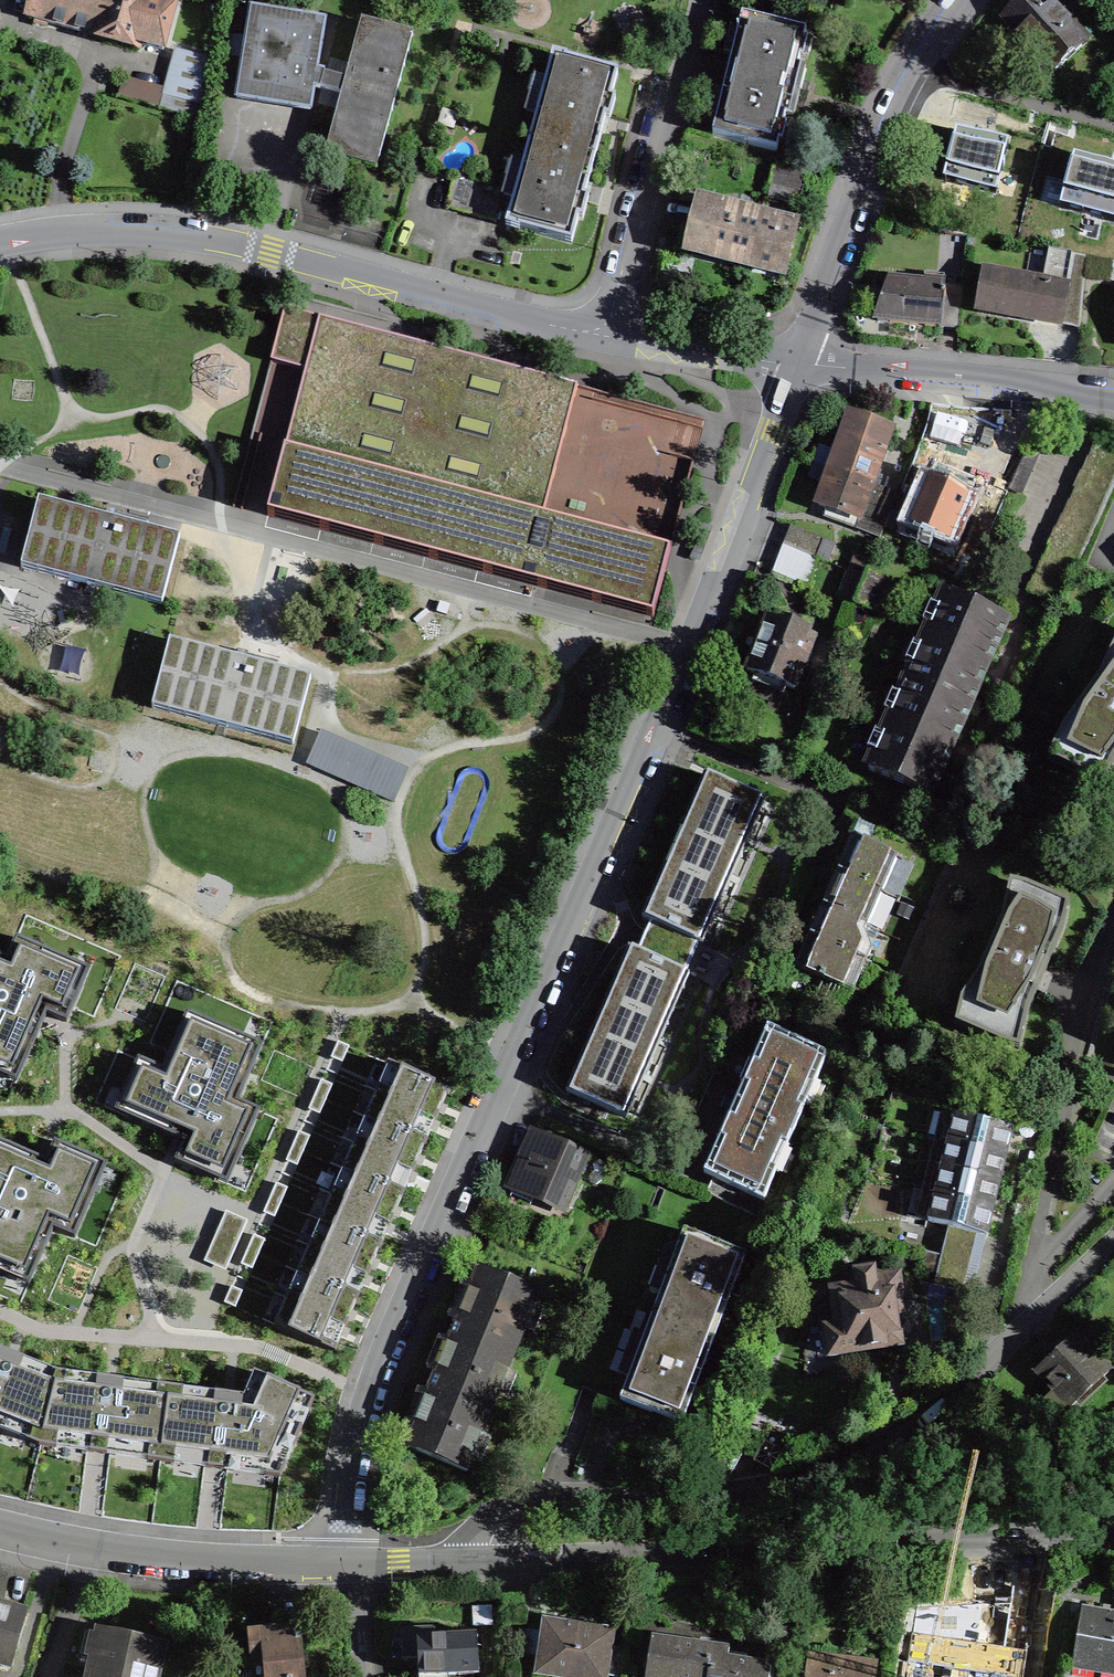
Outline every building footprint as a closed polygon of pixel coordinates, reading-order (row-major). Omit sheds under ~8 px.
[(56,0),(16,0),(16,2),(29,6),(26,17),(38,20),(50,23),(56,0)] [(92,34),(101,0),(56,0),(50,23),(72,29),(92,34)] [(92,34),(91,36),(114,42),(138,49),(139,44),(163,50),(175,6),(151,0),(101,0),(92,34)] [(1001,18),(1051,74),(1087,42),(1049,0),(1021,0),(1007,12),(1001,18)] [(320,91),(324,76),(316,74),(324,23),(251,11),(236,101),(310,113),(314,89),(320,91)] [(712,135),(777,151),(806,32),(742,16),(725,83),(712,135)] [(345,82),(324,76),(320,91),(329,93),(341,97),(325,157),(376,171),(413,36),(361,22),(345,82)] [(207,62),(177,53),(166,94),(201,103),(207,62)] [(553,54),(529,140),(594,158),(604,124),(605,119),(610,120),(615,99),(611,98),(618,73),(566,59),(566,57),(553,54)] [(1008,135),(955,123),(944,173),(997,185),(1008,135)] [(506,188),(455,174),(445,208),(496,222),(499,213),(509,215),(506,227),(519,231),(519,229),(571,243),(578,218),(583,219),(588,199),(584,197),(585,192),(594,158),(529,140),(515,192),(505,189),(506,188)] [(1061,200),(1113,215),(1113,159),(1075,149),(1061,200)] [(798,192),(802,176),(773,168),(769,184),(798,192)] [(750,257),(760,217),(700,202),(690,242),(705,246),(727,251),(725,261),(748,267),(750,257)] [(760,217),(750,257),(757,259),(785,266),(795,226),(760,217)] [(1050,250),(1044,283),(984,272),(978,308),(999,312),(1037,319),(1037,320),(1080,327),(1087,257),(1050,250)] [(959,330),(963,286),(888,279),(875,317),(877,322),(893,323),(959,330)] [(284,309),(270,362),(306,371),(284,450),(299,454),(322,460),(357,328),(284,309)] [(575,386),(357,328),(322,460),(299,454),(284,450),(267,516),(535,586),(653,617),(670,551),(566,524),(543,518),(575,386)] [(891,428),(851,414),(833,462),(831,470),(871,484),(891,428)] [(890,511),(897,494),(871,484),(831,470),(821,498),(818,505),(857,519),(854,527),(880,537),(884,526),(892,529),(898,514),(890,511)] [(969,496),(962,493),(965,486),(946,477),(938,474),(935,482),(928,479),(910,522),(950,540),(969,496)] [(109,518),(38,500),(21,567),(162,604),(180,537),(109,518)] [(817,558),(826,562),(833,545),(823,541),(824,539),(793,527),(786,546),(817,558)] [(817,558),(786,546),(775,573),(806,585),(817,558)] [(858,593),(854,603),(854,604),(874,612),(887,580),(866,572),(858,593)] [(854,603),(858,593),(850,590),(846,600),(854,603)] [(907,681),(967,707),(981,676),(1006,619),(945,592),(907,681)] [(786,623),(785,626),(767,619),(750,662),(746,671),(755,674),(752,682),(783,694),(786,686),(794,690),(812,645),(806,643),(810,632),(786,623)] [(152,708),(293,745),(311,678),(240,659),(169,640),(152,708)] [(1113,759),(1113,650),(1113,649),(1099,677),(1057,740),(1071,750),(1060,765),(1092,780),(1109,756),(1113,759)] [(868,770),(929,796),(947,754),(967,707),(907,681),(868,770)] [(408,770),(321,732),(307,764),(393,802),(408,770)] [(622,964),(629,967),(573,1094),(572,1095),(620,1116),(621,1115),(677,986),(683,989),(689,975),(683,972),(696,942),(703,944),(709,930),(702,927),(759,799),(759,798),(711,777),(711,778),(655,906),(648,903),(642,918),(651,922),(640,947),(638,952),(629,948),(622,964)] [(868,843),(874,828),(859,822),(801,956),(795,968),(822,980),(812,1002),(843,1015),(871,949),(864,931),(897,857),(902,860),(902,858),(868,843)] [(1016,1023),(1025,1026),(1047,970),(1063,930),(1055,926),(1065,902),(1026,886),(1016,909),(1005,905),(978,974),(961,999),(975,1005),(965,1028),(1005,1046),(1016,1023)] [(23,1068),(42,1023),(43,1022),(47,1013),(67,1022),(83,984),(62,975),(69,961),(16,937),(6,959),(0,956),(0,1063),(2,1059),(23,1068)] [(129,1118),(173,1137),(175,1138),(183,1141),(174,1161),(213,1178),(222,1157),(236,1163),(259,1110),(238,1101),(256,1059),(235,1050),(242,1036),(187,1012),(162,1069),(138,1059),(124,1090),(138,1097),(129,1118)] [(828,1054),(768,1028),(736,1100),(704,1174),(764,1200),(828,1054)] [(420,1112),(437,1119),(444,1105),(449,1092),(388,1065),(376,1093),(394,1100),(395,1099),(396,1098),(397,1097),(398,1097),(399,1096),(400,1096),(401,1096),(402,1096),(403,1097),(404,1097),(405,1098),(406,1099),(407,1100),(407,1101),(407,1102),(408,1102),(408,1103),(408,1104),(407,1105),(407,1106),(407,1107),(407,1108),(406,1108),(406,1109),(406,1110),(407,1110),(407,1111),(407,1112),(408,1113),(408,1114),(409,1114),(409,1115),(410,1115),(411,1115),(411,1116),(412,1116),(413,1116),(414,1116),(415,1116),(416,1116),(416,1115),(417,1115),(418,1115),(418,1114),(419,1114),(419,1113),(420,1112)] [(432,1131),(437,1119),(420,1112),(419,1113),(419,1114),(418,1114),(418,1115),(417,1115),(416,1115),(416,1116),(415,1116),(414,1116),(413,1116),(412,1116),(411,1116),(411,1115),(410,1115),(409,1115),(409,1114),(408,1114),(408,1113),(407,1112),(407,1111),(407,1110),(406,1110),(406,1109),(406,1108),(407,1108),(407,1107),(407,1106),(407,1105),(408,1104),(408,1103),(408,1102),(407,1102),(407,1101),(407,1100),(406,1099),(405,1098),(404,1097),(403,1097),(402,1096),(401,1096),(400,1096),(399,1096),(398,1097),(397,1097),(396,1098),(395,1099),(394,1100),(376,1093),(365,1118),(426,1145),(432,1131)] [(929,1137),(1007,1157),(1009,1146),(1013,1129),(936,1111),(929,1137)] [(397,1163),(415,1171),(421,1157),(426,1145),(365,1118),(354,1144),(372,1152),(372,1151),(373,1150),(374,1149),(375,1149),(375,1148),(376,1148),(377,1148),(378,1148),(379,1148),(380,1148),(381,1148),(381,1149),(382,1149),(383,1150),(384,1151),(384,1152),(385,1153),(385,1154),(385,1155),(385,1156),(385,1157),(384,1158),(384,1159),(384,1160),(384,1161),(384,1162),(384,1163),(385,1164),(385,1165),(386,1166),(387,1166),(387,1167),(388,1167),(389,1167),(390,1168),(391,1168),(392,1168),(393,1167),(394,1167),(395,1166),(396,1166),(396,1165),(397,1165),(397,1164),(397,1163)] [(532,1203),(535,1194),(561,1205),(561,1206),(565,1208),(588,1155),(535,1132),(515,1179),(512,1184),(515,1185),(511,1194),(532,1203)] [(923,1164),(1000,1183),(1003,1173),(1007,1157),(929,1137),(923,1164)] [(54,1141),(46,1161),(38,1158),(36,1157),(0,1141),(0,1272),(8,1275),(14,1261),(35,1270),(53,1229),(75,1238),(98,1185),(83,1179),(93,1158),(54,1141)] [(354,1144),(342,1170),(403,1197),(409,1183),(415,1171),(397,1163),(397,1164),(397,1165),(396,1165),(396,1166),(395,1166),(394,1167),(393,1167),(392,1168),(391,1168),(390,1168),(389,1167),(388,1167),(387,1167),(387,1166),(386,1166),(385,1165),(385,1164),(384,1163),(384,1162),(384,1161),(384,1160),(384,1159),(384,1158),(385,1157),(385,1156),(385,1155),(385,1154),(385,1153),(384,1152),(384,1151),(383,1150),(382,1149),(381,1149),(381,1148),(380,1148),(379,1148),(378,1148),(377,1148),(376,1148),(375,1148),(375,1149),(374,1149),(373,1150),(372,1151),(372,1152),(354,1144)] [(996,1199),(1000,1183),(923,1164),(916,1190),(994,1209),(996,1199)] [(374,1216),(375,1215),(392,1223),(398,1209),(403,1197),(342,1170),(331,1196),(349,1204),(349,1203),(350,1203),(350,1202),(351,1202),(351,1201),(352,1201),(352,1200),(353,1200),(354,1200),(355,1200),(356,1200),(357,1200),(358,1200),(359,1201),(360,1201),(360,1202),(361,1202),(361,1203),(362,1204),(362,1205),(362,1206),(362,1207),(362,1208),(362,1209),(362,1210),(361,1210),(361,1211),(361,1212),(361,1213),(361,1214),(362,1215),(362,1216),(363,1217),(364,1218),(365,1219),(366,1219),(367,1219),(367,1220),(368,1220),(369,1220),(370,1219),(371,1219),(372,1218),(373,1218),(374,1217),(374,1216)] [(909,1217),(948,1227),(981,1235),(987,1236),(990,1225),(994,1209),(916,1190),(909,1217)] [(331,1196),(320,1222),(381,1248),(387,1235),(392,1223),(375,1215),(374,1216),(374,1217),(373,1218),(372,1218),(371,1219),(370,1219),(369,1220),(368,1220),(367,1220),(367,1219),(366,1219),(365,1219),(364,1218),(363,1217),(362,1216),(362,1215),(361,1214),(361,1213),(361,1212),(361,1211),(361,1210),(362,1210),(362,1209),(362,1208),(362,1207),(362,1206),(362,1205),(362,1204),(361,1203),(361,1202),(360,1202),(360,1201),(359,1201),(358,1200),(357,1200),(356,1200),(355,1200),(354,1200),(353,1200),(352,1200),(352,1201),(351,1201),(351,1202),(350,1202),(350,1203),(349,1203),(349,1204),(331,1196)] [(352,1267),(369,1274),(376,1260),(381,1248),(320,1222),(309,1248),(326,1255),(327,1255),(327,1254),(328,1254),(328,1253),(329,1253),(329,1252),(330,1252),(331,1251),(332,1251),(333,1251),(334,1251),(335,1251),(336,1252),(337,1252),(337,1253),(338,1253),(338,1254),(339,1254),(339,1255),(340,1256),(340,1257),(340,1258),(340,1259),(340,1260),(339,1261),(339,1262),(339,1263),(339,1264),(339,1265),(339,1266),(339,1267),(340,1267),(340,1268),(341,1269),(342,1270),(343,1270),(344,1271),(345,1271),(346,1271),(347,1271),(348,1271),(348,1270),(349,1270),(350,1270),(350,1269),(351,1269),(351,1268),(352,1268),(352,1267)] [(934,1286),(966,1294),(981,1235),(948,1227),(941,1256),(925,1252),(928,1270),(937,1273),(934,1286)] [(684,1231),(620,1400),(652,1412),(682,1424),(743,1261),(746,1254),(684,1231)] [(309,1248),(297,1273),(358,1300),(364,1286),(369,1274),(352,1267),(352,1268),(351,1268),(351,1269),(350,1269),(350,1270),(349,1270),(348,1270),(348,1271),(347,1271),(346,1271),(345,1271),(344,1271),(343,1270),(342,1270),(341,1269),(340,1268),(340,1267),(339,1267),(339,1266),(339,1265),(339,1264),(339,1263),(339,1262),(339,1261),(340,1260),(340,1259),(340,1258),(340,1257),(340,1256),(339,1255),(339,1254),(338,1254),(338,1253),(337,1253),(337,1252),(336,1252),(335,1251),(334,1251),(333,1251),(332,1251),(331,1251),(330,1252),(329,1252),(329,1253),(328,1253),(328,1254),(327,1254),(327,1255),(326,1255),(309,1248)] [(442,1357),(503,1382),(540,1292),(478,1267),(452,1332),(442,1357)] [(826,1329),(830,1356),(863,1351),(900,1345),(896,1314),(903,1313),(898,1277),(875,1280),(873,1270),(855,1273),(857,1288),(832,1291),(837,1327),(826,1329)] [(329,1319),(330,1318),(347,1326),(353,1312),(358,1300),(297,1273),(286,1299),(304,1307),(304,1306),(305,1306),(305,1305),(306,1304),(307,1304),(308,1303),(309,1303),(310,1303),(311,1303),(312,1303),(313,1303),(314,1304),(315,1304),(315,1305),(316,1305),(316,1306),(317,1306),(317,1307),(317,1308),(317,1309),(317,1310),(317,1311),(317,1312),(317,1313),(316,1313),(316,1314),(316,1315),(316,1316),(316,1317),(317,1318),(317,1319),(318,1320),(319,1321),(320,1322),(321,1322),(322,1322),(322,1323),(323,1323),(324,1323),(325,1322),(326,1322),(327,1322),(327,1321),(328,1321),(329,1320),(329,1319)] [(341,1339),(347,1326),(330,1318),(329,1319),(329,1320),(328,1321),(327,1321),(327,1322),(326,1322),(325,1322),(324,1323),(323,1323),(322,1323),(322,1322),(321,1322),(320,1322),(319,1321),(318,1320),(317,1319),(317,1318),(316,1317),(316,1316),(316,1315),(316,1314),(316,1313),(317,1313),(317,1312),(317,1311),(317,1310),(317,1309),(317,1308),(317,1307),(317,1306),(316,1306),(316,1305),(315,1305),(315,1304),(314,1304),(313,1303),(312,1303),(311,1303),(310,1303),(309,1303),(308,1303),(307,1304),(306,1304),(305,1305),(305,1306),(304,1306),(304,1307),(286,1299),(274,1327),(335,1353),(341,1339)] [(1054,1422),(1108,1371),(1076,1336),(1043,1366),(1038,1371),(1054,1391),(1039,1405),(1054,1422)] [(40,1445),(59,1373),(0,1349),(0,1430),(39,1445),(40,1445)] [(405,1446),(467,1471),(503,1382),(442,1357),(429,1387),(405,1446)] [(170,1387),(160,1461),(220,1469),(233,1471),(235,1459),(259,1462),(257,1474),(280,1477),(315,1399),(254,1372),(243,1397),(170,1387)] [(139,1458),(160,1461),(170,1387),(59,1373),(40,1445),(100,1453),(115,1455),(117,1445),(141,1448),(139,1458)] [(970,1602),(972,1652),(1013,1641),(1011,1600),(978,1602),(970,1602)] [(918,1605),(920,1644),(972,1652),(970,1602),(958,1603),(918,1605)] [(1096,1609),(1082,1606),(1073,1661),(1113,1668),(1113,1612),(1096,1609)] [(10,1666),(25,1614),(0,1607),(0,1663),(10,1666)] [(626,1650),(610,1647),(612,1632),(559,1624),(545,1622),(537,1673),(561,1676),(622,1676),(626,1650)] [(418,1658),(419,1676),(479,1673),(477,1634),(434,1636),(433,1628),(423,1629),(423,1637),(401,1638),(402,1658),(418,1657),(418,1658)] [(266,1676),(304,1676),(299,1629),(272,1631),(249,1633),(252,1661),(264,1660),(266,1676)] [(100,1630),(89,1676),(156,1676),(163,1644),(100,1630)] [(645,1676),(709,1676),(713,1647),(668,1640),(651,1638),(645,1676)] [(729,1649),(713,1647),(709,1676),(769,1676),(771,1666),(734,1661),(727,1660),(729,1649)] [(876,1664),(874,1664),(874,1665),(822,1658),(811,1657),(811,1656),(809,1656),(806,1676),(875,1676),(876,1664)]
